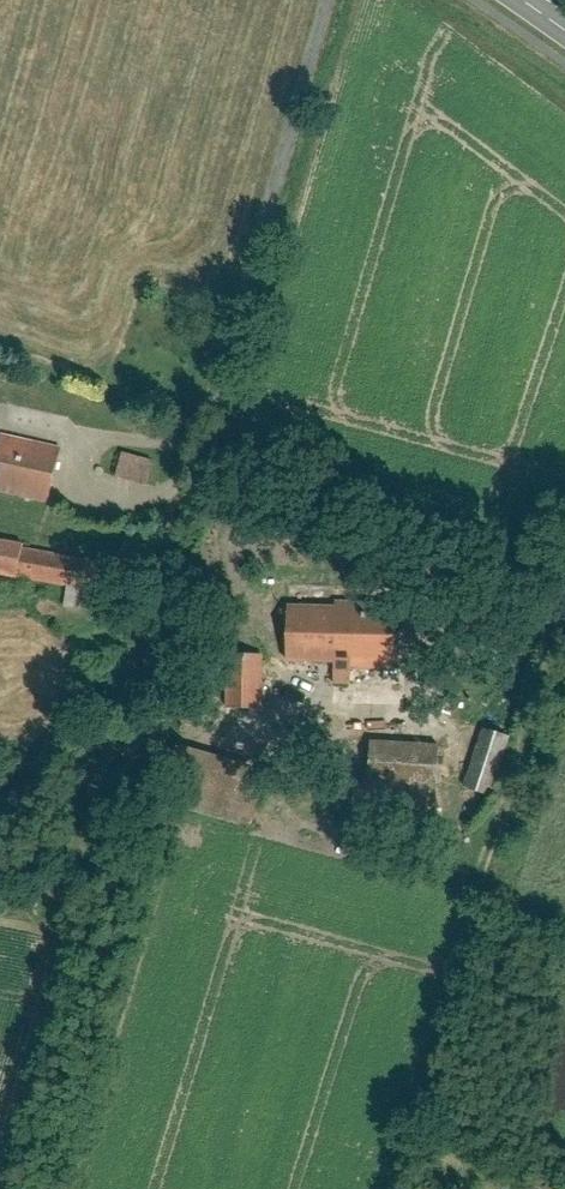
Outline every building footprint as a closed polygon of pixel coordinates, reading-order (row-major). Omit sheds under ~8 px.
[(50,503),(61,447),(0,434),(0,493),(50,503)] [(121,452),(116,473),(148,480),(152,458),(121,452)] [(23,540),(0,537),(0,572),(18,575),(22,549),(23,540)] [(22,549),(18,575),(94,587),(99,561),(22,549)] [(292,656),(395,655),(394,601),(292,602),(292,656)] [(224,709),(260,711),(262,652),(227,651),(224,709)] [(487,796),(506,735),(482,727),(462,789),(487,796)] [(442,780),(444,740),(366,738),(365,778),(442,780)]
